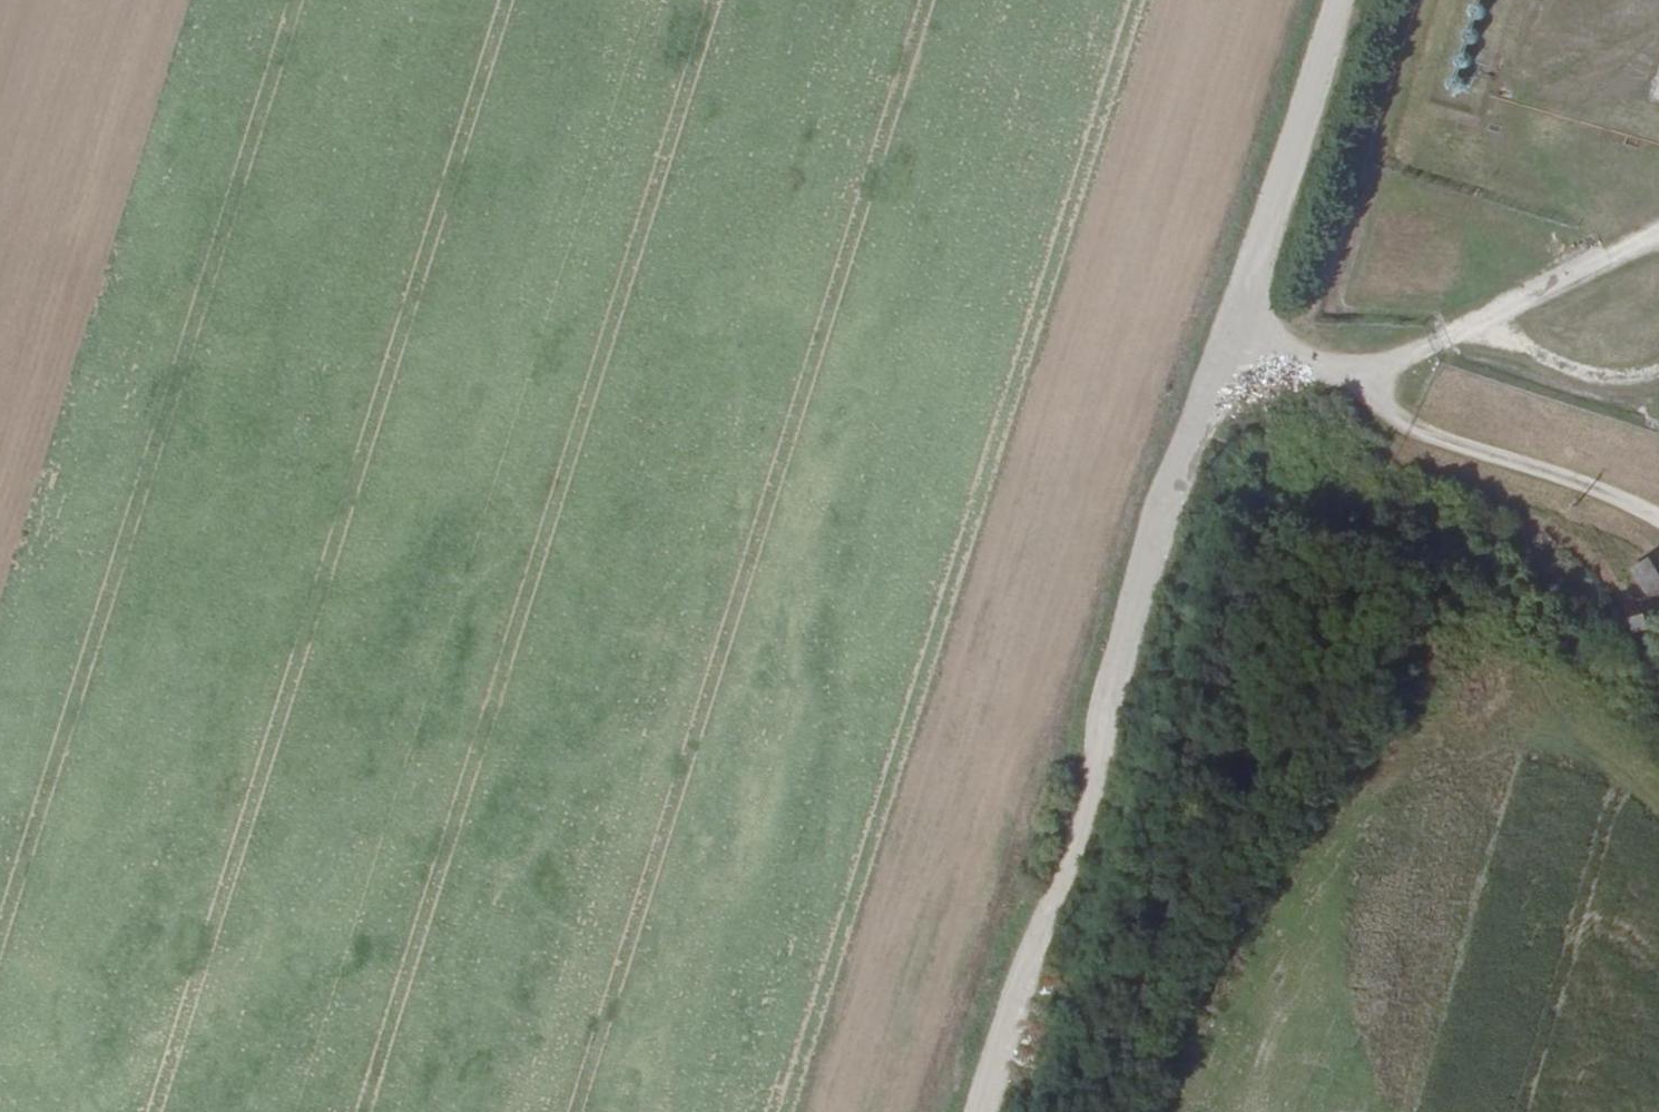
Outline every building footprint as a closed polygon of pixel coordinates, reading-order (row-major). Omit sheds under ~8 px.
[(1648,101),(1658,103),(1658,60),(1648,101)] [(1627,567),(1642,593),(1658,583),(1658,575),(1648,555),(1627,567)]
